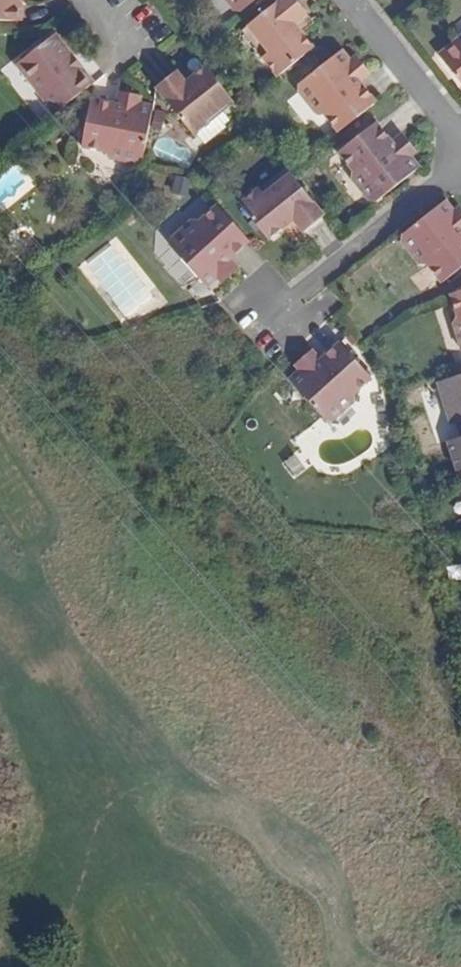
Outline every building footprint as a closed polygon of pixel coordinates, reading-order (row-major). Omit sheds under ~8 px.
[(15,0),(0,0),(0,20),(14,21),(15,0)] [(256,0),(226,0),(234,10),(242,11),(256,0)] [(314,47),(302,32),(294,23),(307,13),(296,0),(280,0),(248,25),(269,52),(262,57),(278,76),(314,47)] [(294,23),(302,32),(314,22),(307,13),(294,23)] [(44,101),(55,114),(91,85),(52,36),(19,62),(48,98),(44,101)] [(460,82),(460,40),(441,56),(460,82)] [(339,132),(376,102),(361,83),(359,81),(355,85),(349,77),(358,70),(351,61),(342,49),(299,83),(299,91),(315,112),(324,113),(339,132)] [(359,81),(361,83),(371,75),(357,57),(351,61),(358,70),(349,77),(355,85),(359,81)] [(232,100),(206,67),(193,76),(186,82),(182,77),(177,71),(156,87),(194,135),(209,123),(207,120),(232,100)] [(186,82),(193,76),(189,71),(182,77),(186,82)] [(142,96),(119,92),(117,104),(118,104),(117,110),(126,112),(128,101),(140,103),(142,96)] [(136,164),(143,159),(154,105),(140,103),(128,101),(126,112),(117,110),(118,104),(117,104),(91,100),(82,147),(106,151),(110,158),(136,164)] [(393,143),(392,141),(377,123),(339,153),(354,172),(353,180),(369,200),(377,201),(419,167),(410,155),(404,147),(394,154),(389,147),(393,143)] [(402,133),(392,141),(393,143),(389,147),(394,154),(404,147),(410,155),(416,151),(402,133)] [(303,232),(324,215),(290,173),(264,194),(259,188),(239,203),(268,239),(284,227),(293,219),(303,232)] [(459,235),(453,228),(460,221),(460,220),(455,211),(446,200),(403,234),(402,242),(419,263),(427,264),(442,283),(460,268),(460,233),(459,235)] [(231,258),(250,241),(218,205),(199,221),(191,221),(171,239),(171,247),(207,287),(218,277),(227,270),(219,261),(226,255),(230,259),(231,258)] [(293,219),(284,227),(294,239),(303,232),(293,219)] [(453,228),(459,235),(460,233),(460,221),(453,228)] [(227,270),(218,277),(223,283),(240,267),(231,258),(230,259),(226,255),(219,261),(227,270)] [(450,294),(457,317),(454,324),(460,347),(460,290),(450,294)] [(309,362),(300,369),(289,379),(325,420),(334,420),(353,403),(354,394),(372,378),(366,372),(373,366),(362,353),(355,359),(345,348),(340,342),(321,358),(319,360),(323,364),(316,370),(309,362)] [(355,359),(362,353),(352,342),(345,348),(355,359)] [(296,364),(300,369),(309,362),(316,370),(323,364),(319,360),(321,358),(313,349),(296,364)] [(423,392),(435,433),(438,432),(442,445),(460,440),(460,380),(423,392)] [(450,489),(460,486),(460,440),(442,445),(431,449),(432,449),(440,477),(445,475),(450,489)] [(450,489),(445,491),(454,520),(460,518),(460,486),(450,489)]
